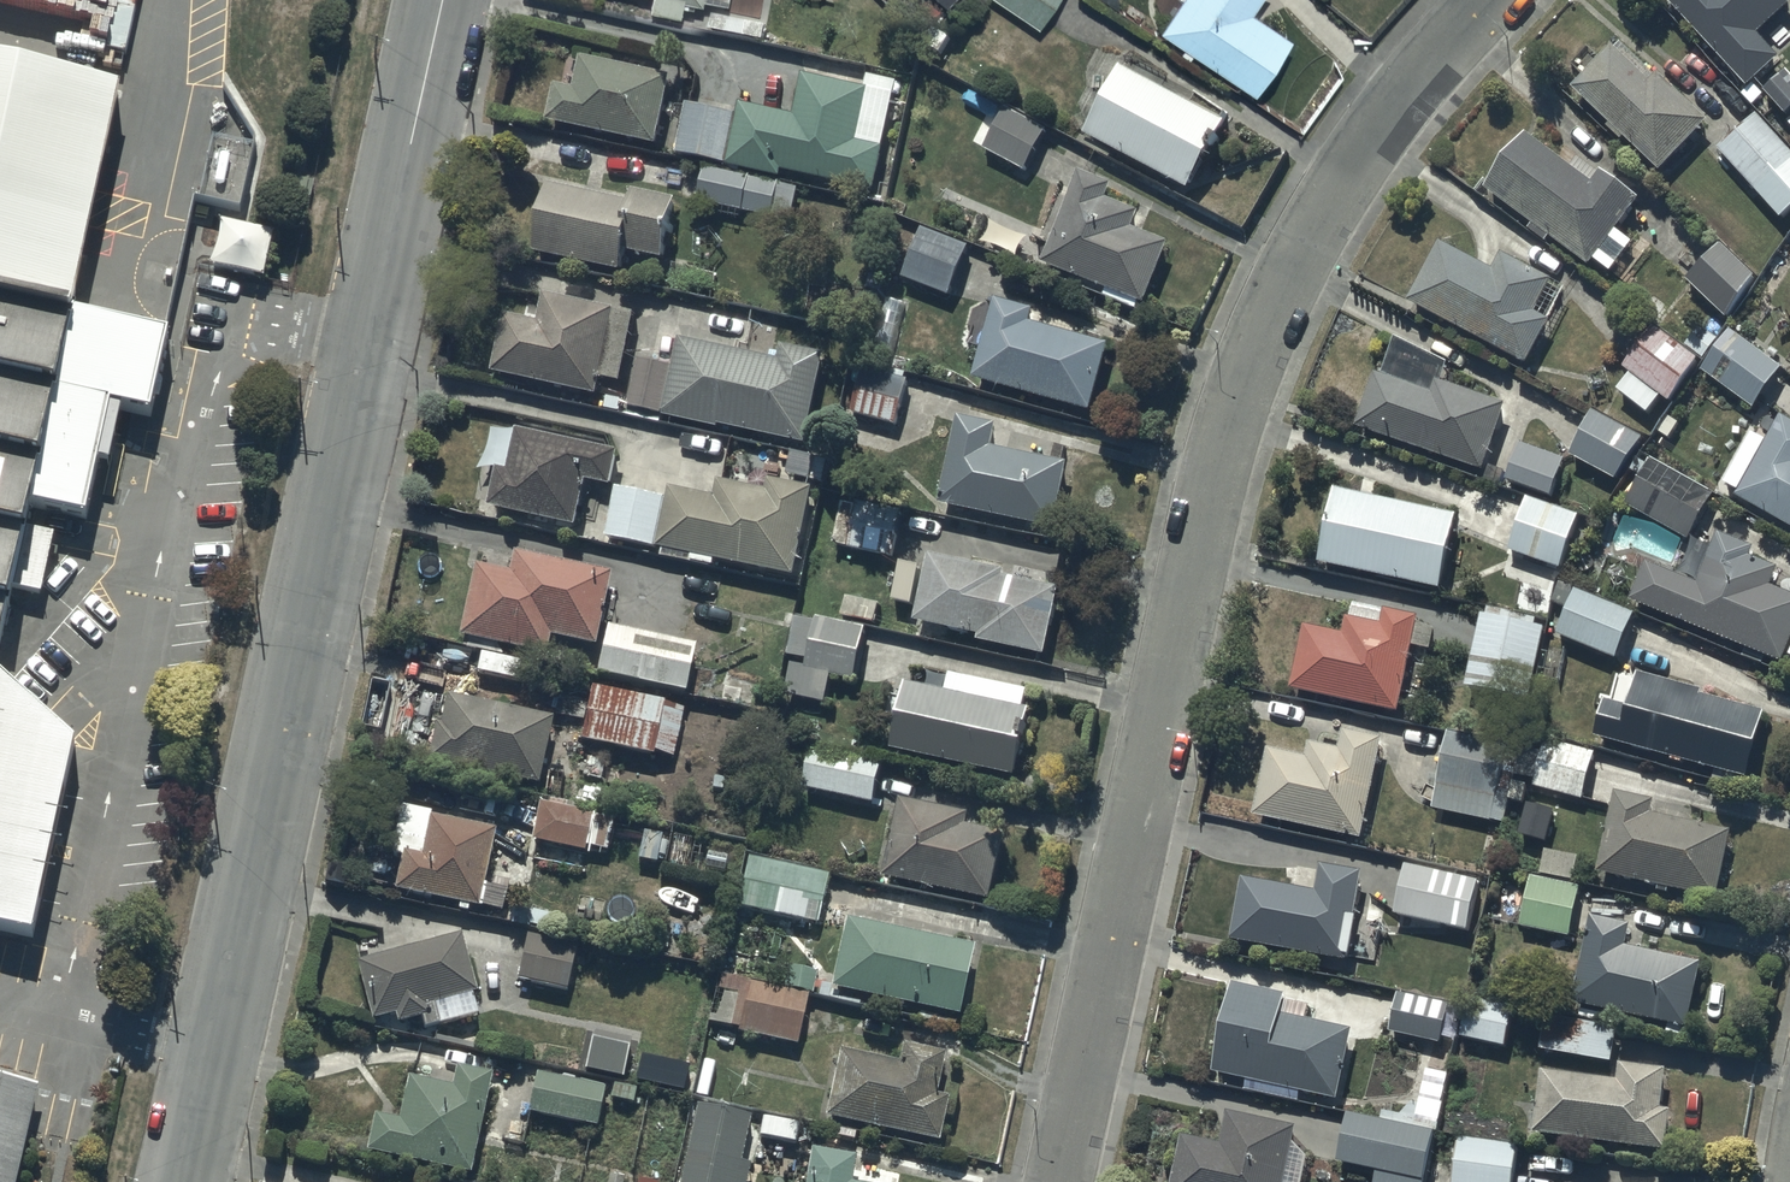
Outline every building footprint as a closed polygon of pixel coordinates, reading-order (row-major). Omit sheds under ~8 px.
[(654,0),(650,17),(681,24),(685,6),(704,11),(705,5),(727,10),(730,0),(652,0),(654,0)] [(1039,33),(1059,0),(989,0),(1039,33)] [(1159,35),(1254,100),(1290,46),(1249,18),(1262,0),(1183,0),(1159,35)] [(1747,82),(1780,52),(1758,29),(1789,0),(1671,0),(1747,82)] [(63,288),(114,63),(0,37),(0,273),(63,288)] [(1651,78),(1613,41),(1574,81),(1659,164),(1708,115),(1660,68),(1651,78)] [(577,96),(558,91),(549,131),(657,156),(674,86),(585,64),(577,96)] [(1121,77),(1086,145),(1189,200),(1225,131),(1121,77)] [(739,124),(689,111),(677,159),(784,185),(786,178),(876,201),(888,154),(859,147),(872,98),(805,81),(794,122),(742,109),(739,124)] [(1756,108),(1715,144),(1785,225),(1789,221),(1789,147),(1756,108)] [(1007,113),(983,156),(1025,178),(1048,135),(1007,113)] [(1527,127),(1485,181),(1533,218),(1528,224),(1546,238),(1550,232),(1589,261),(1594,253),(1611,266),(1634,237),(1616,223),(1640,192),(1603,164),(1593,177),(1527,127)] [(697,171),(688,206),(778,228),(786,194),(697,171)] [(1112,194),(1079,181),(1043,273),(1146,314),(1170,253),(1133,238),(1139,221),(1106,208),(1112,194)] [(553,190),(537,261),(625,281),(629,260),(667,269),(679,218),(553,190)] [(221,230),(210,276),(264,289),(275,243),(221,230)] [(970,253),(924,234),(903,286),(949,305),(970,253)] [(1439,235),(1408,295),(1528,359),(1551,314),(1534,305),(1552,271),(1503,245),(1493,264),(1439,235)] [(1719,237),(1685,273),(1728,313),(1762,277),(1719,237)] [(63,288),(0,273),(0,566),(63,288)] [(640,326),(547,304),(541,331),(508,324),(495,383),(599,407),(603,388),(624,393),(640,326)] [(1031,331),(1035,319),(997,308),(974,387),(1092,422),(1112,354),(1031,331)] [(1623,361),(1630,367),(1617,384),(1648,408),(1662,391),(1668,396),(1701,354),(1703,356),(1719,335),(1702,321),(1686,342),(1655,319),(1623,361)] [(1783,361),(1731,324),(1701,366),(1753,403),(1783,361)] [(677,370),(665,424),(810,454),(828,362),(784,353),(781,368),(682,348),(677,370)] [(665,424),(677,370),(639,362),(628,417),(665,424)] [(1434,386),(1375,365),(1355,420),(1483,466),(1508,399),(1438,374),(1434,386)] [(912,385),(865,372),(852,419),(899,432),(912,385)] [(1640,431),(1593,405),(1569,449),(1616,475),(1640,431)] [(1781,409),(1736,489),(1789,520),(1789,413),(1781,409)] [(999,435),(961,427),(941,515),(1057,540),(1072,474),(994,457),(999,435)] [(614,496),(622,462),(521,436),(520,441),(491,433),(481,474),(498,479),(488,516),(578,539),(590,490),(614,496)] [(1566,455),(1521,438),(1507,474),(1552,492),(1566,455)] [(1630,468),(1639,473),(1624,499),(1688,536),(1715,488),(1642,447),(1630,468)] [(1455,508),(1335,482),(1319,557),(1439,583),(1455,508)] [(669,501),(658,556),(693,563),(692,568),(717,574),(718,568),(797,585),(817,493),(773,484),(769,498),(720,487),(717,504),(711,503),(714,492),(673,483),(669,501)] [(658,556),(669,501),(618,490),(606,544),(658,556)] [(1580,511),(1527,491),(1508,544),(1560,563),(1580,511)] [(841,526),(835,551),(894,564),(900,540),(841,526)] [(1648,556),(1631,594),(1782,658),(1789,639),(1789,587),(1771,579),(1778,562),(1751,550),(1755,543),(1720,528),(1699,577),(1648,556)] [(497,683),(494,699),(515,704),(518,687),(531,690),(536,665),(549,667),(552,648),(597,657),(611,583),(512,564),(508,581),(474,575),(458,656),(490,662),(486,681),(497,683)] [(1009,581),(932,564),(917,632),(982,645),(981,651),(1049,666),(1064,596),(1008,584),(1009,581)] [(1617,652),(1635,607),(1559,578),(1552,597),(1568,604),(1558,630),(1617,652)] [(1342,627),(1304,619),(1290,684),(1398,707),(1419,610),(1354,596),(1352,610),(1346,609),(1342,627)] [(847,602),(843,624),(877,631),(882,610),(847,602)] [(1537,613),(1487,602),(1486,609),(1481,608),(1465,680),(1530,694),(1546,622),(1535,620),(1537,613)] [(869,635),(797,619),(788,660),(811,665),(809,674),(793,671),(786,701),(828,711),(834,683),(857,688),(869,635)] [(683,648),(610,633),(598,688),(724,714),(733,666),(695,659),(696,657),(682,654),(683,648)] [(19,909),(63,723),(0,665),(0,904),(19,909)] [(1602,705),(1595,731),(1747,772),(1765,707),(1703,690),(1704,685),(1638,667),(1629,700),(1600,692),(1597,704),(1602,705)] [(929,697),(909,692),(894,758),(1020,787),(1035,720),(1027,719),(1032,697),(965,682),(960,703),(954,701),(958,685),(933,680),(929,697)] [(666,708),(591,694),(579,752),(654,767),(655,764),(674,767),(684,717),(665,713),(666,708)] [(557,729),(449,702),(442,733),(437,732),(428,771),(540,798),(557,729)] [(1309,750),(1268,741),(1253,809),(1364,832),(1384,732),(1345,724),(1341,743),(1312,737),(1309,750)] [(1448,727),(1432,804),(1507,819),(1511,795),(1524,798),(1527,781),(1515,779),(1516,771),(1534,774),(1533,782),(1584,792),(1594,746),(1545,736),(1543,747),(1448,727)] [(876,811),(886,768),(815,754),(806,798),(876,811)] [(1655,793),(1616,784),(1598,867),(1717,894),(1733,825),(1652,806),(1655,793)] [(904,805),(886,886),(994,911),(1009,844),(971,835),(974,821),(904,805)] [(565,814),(539,809),(530,850),(584,861),(586,854),(607,859),(614,828),(594,823),(595,814),(566,808),(565,814)] [(480,916),(495,841),(491,841),(492,834),(425,821),(423,830),(408,827),(400,867),(402,868),(396,899),(480,916)] [(1579,851),(1546,845),(1542,871),(1575,877),(1579,851)] [(1296,882),(1243,873),(1232,935),(1348,955),(1351,933),(1379,938),(1383,910),(1355,905),(1362,865),(1322,858),(1320,870),(1299,866),(1296,882)] [(1482,876),(1406,859),(1395,909),(1471,926),(1482,876)] [(828,884),(751,867),(737,929),(779,939),(781,932),(787,933),(789,926),(818,932),(828,884)] [(1582,883),(1531,873),(1521,921),(1572,931),(1582,883)] [(1631,919),(1593,911),(1575,999),(1688,1022),(1702,959),(1626,943),(1631,919)] [(971,941),(846,914),(831,982),(956,1009),(971,941)] [(462,930),(358,957),(373,1014),(395,1009),(397,1017),(421,1011),(425,1026),(479,1012),(472,989),(477,988),(462,930)] [(598,959),(575,954),(577,949),(529,938),(526,949),(524,949),(517,977),(567,989),(570,976),(593,981),(598,959)] [(784,985),(750,979),(749,983),(747,983),(741,1013),(733,1012),(731,1022),(740,1024),(740,1026),(761,1030),(757,1051),(775,1055),(779,1035),(797,1039),(807,988),(810,989),(814,967),(788,962),(784,985)] [(1287,989),(1235,977),(1215,1067),(1249,1074),(1246,1085),(1299,1097),(1302,1087),(1338,1095),(1354,1023),(1321,1016),(1324,1003),(1286,994),(1287,989)] [(1449,999),(1398,988),(1389,1027),(1440,1039),(1449,999)] [(1513,1001),(1468,993),(1461,1033),(1505,1041),(1513,1001)] [(1615,1021),(1565,1016),(1562,1052),(1611,1056),(1615,1021)] [(631,1040),(592,1032),(585,1066),(624,1074),(631,1040)] [(898,1058),(840,1044),(824,1111),(936,1138),(947,1093),(934,1090),(943,1049),(902,1039),(898,1058)] [(0,1056),(0,1181),(8,1181),(34,1063),(0,1056)] [(1620,1074),(1544,1066),(1535,1128),(1665,1144),(1670,1103),(1662,1102),(1666,1064),(1622,1059),(1620,1074)] [(470,1169),(492,1069),(458,1062),(454,1081),(409,1071),(399,1115),(375,1110),(373,1119),(368,1118),(365,1131),(370,1132),(367,1146),(470,1169)] [(606,1083),(537,1067),(529,1107),(597,1122),(606,1083)] [(696,1100),(678,1181),(745,1181),(750,1159),(741,1157),(751,1110),(696,1100)] [(1229,1106),(1221,1139),(1183,1130),(1171,1181),(1283,1181),(1297,1122),(1229,1106)] [(1348,1108),(1339,1157),(1378,1165),(1375,1181),(1424,1181),(1435,1126),(1348,1108)] [(799,1118),(762,1113),(759,1133),(796,1138),(799,1118)] [(1460,1133),(1453,1181),(1520,1181),(1521,1173),(1514,1172),(1518,1140),(1460,1133)] [(809,1144),(802,1181),(868,1181),(850,1179),(854,1152),(809,1144)]
